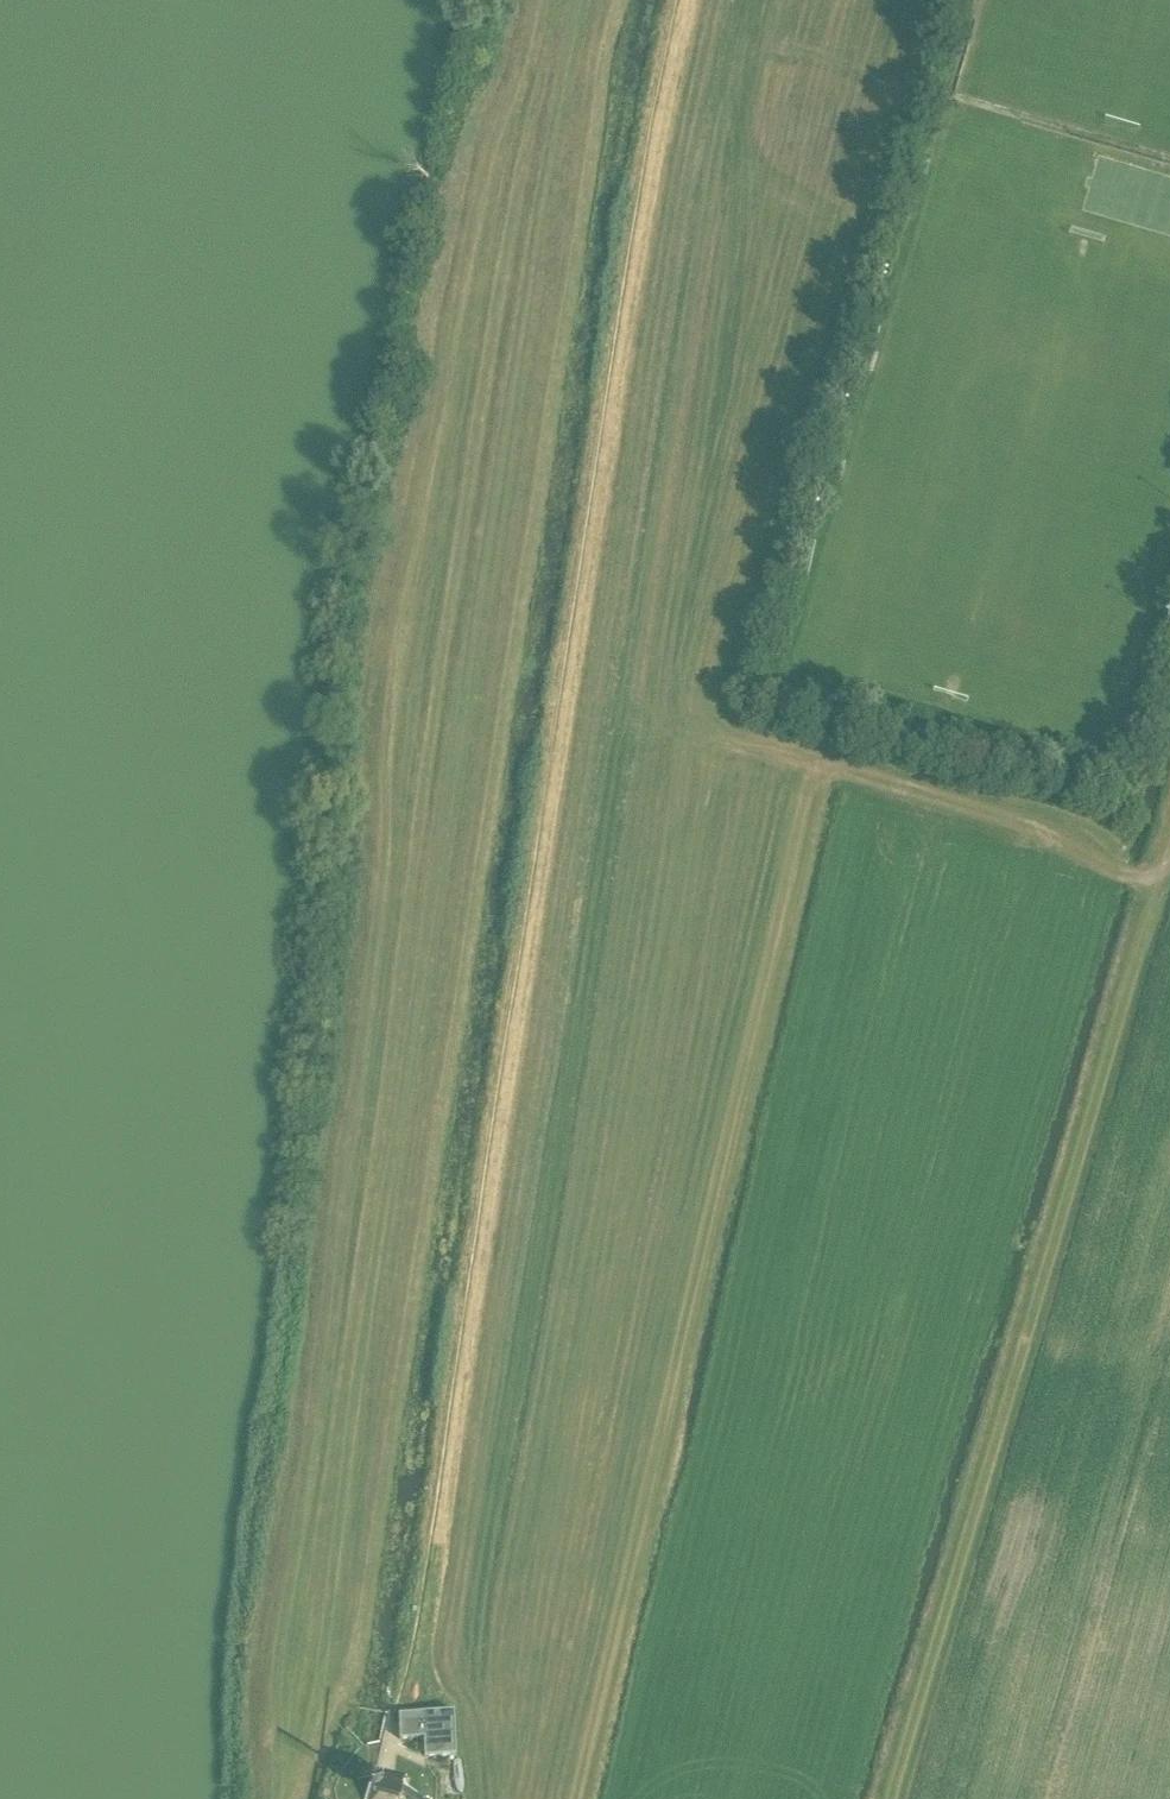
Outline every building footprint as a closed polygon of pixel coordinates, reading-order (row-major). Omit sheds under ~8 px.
[(456,1755),(454,1713),(400,1715),(401,1740),(425,1739),(426,1757),(456,1755)] [(410,1777),(373,1771),(368,1798),(406,1798),(410,1777)]
